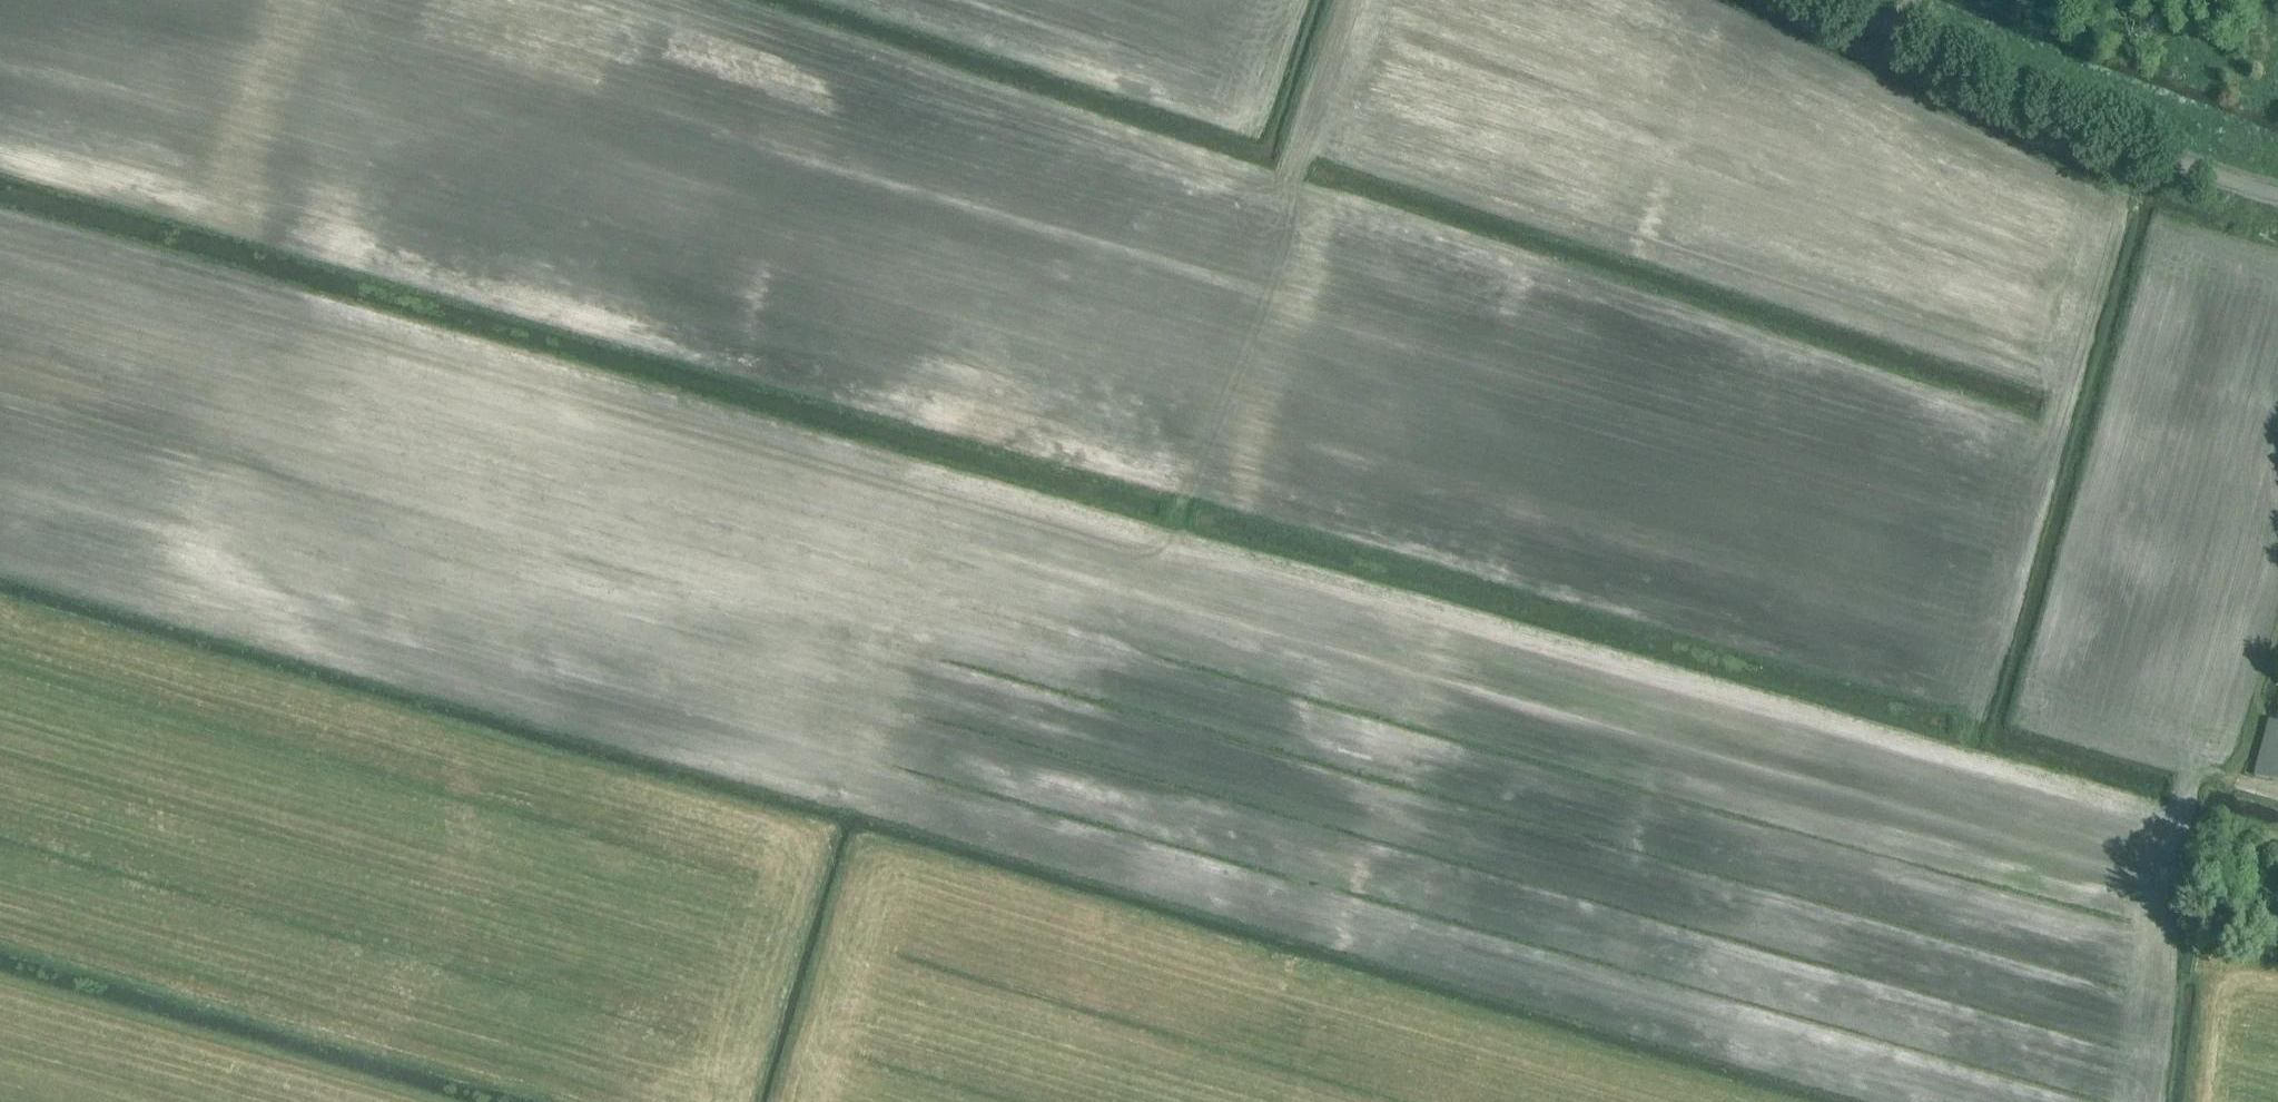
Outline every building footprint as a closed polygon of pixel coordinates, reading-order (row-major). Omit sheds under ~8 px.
[(2277,721),(2277,723),(2268,721),(2253,778),(2277,784),(2277,721)]
